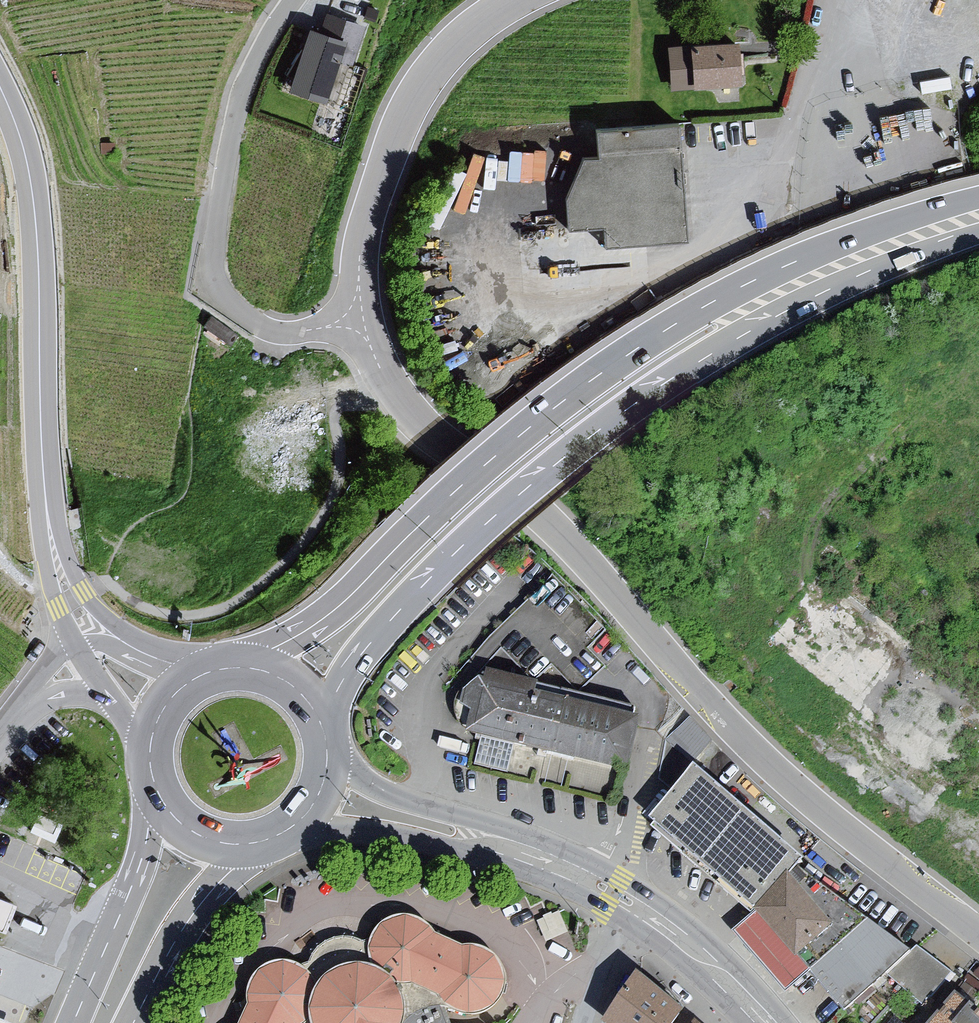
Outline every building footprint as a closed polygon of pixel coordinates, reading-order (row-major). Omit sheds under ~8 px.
[(322,34),(311,31),(293,89),(324,99),(339,55),(351,59),(361,26),(328,16),(322,34)] [(737,45),(673,50),(675,88),(740,83),(737,45)] [(687,240),(681,127),(600,132),(600,159),(583,160),(567,198),(571,228),(605,227),(607,246),(687,240)] [(551,177),(553,147),(517,145),(515,175),(551,177)] [(544,750),(626,770),(640,712),(487,674),(473,732),(544,750)] [(788,848),(746,812),(698,770),(676,794),(655,819),(735,891),(750,906),(753,909),(755,911),(737,930),(785,989),(809,967),(823,984),(846,1010),(889,974),(925,1003),(953,973),(945,967),(933,959),(918,948),(911,954),(869,923),(795,864),(800,856),(788,848)] [(60,826),(39,816),(32,832),(53,841),(60,826)] [(3,933),(9,918),(14,908),(0,902),(0,932),(3,933)] [(376,932),(368,948),(350,944),(335,944),(321,950),(309,960),(300,973),(288,967),(272,968),(259,973),(249,982),(244,994),(244,1009),(238,1022),(443,1022),(440,1013),(457,1020),(475,1022),(490,1014),(503,993),(497,968),(480,954),(460,952),(431,941),(422,929),(399,922),(376,932)] [(681,1014),(673,1008),(638,981),(607,1021),(610,1022),(674,1022),(681,1014)] [(969,1004),(955,993),(930,1022),(953,1022),(969,1004)]
